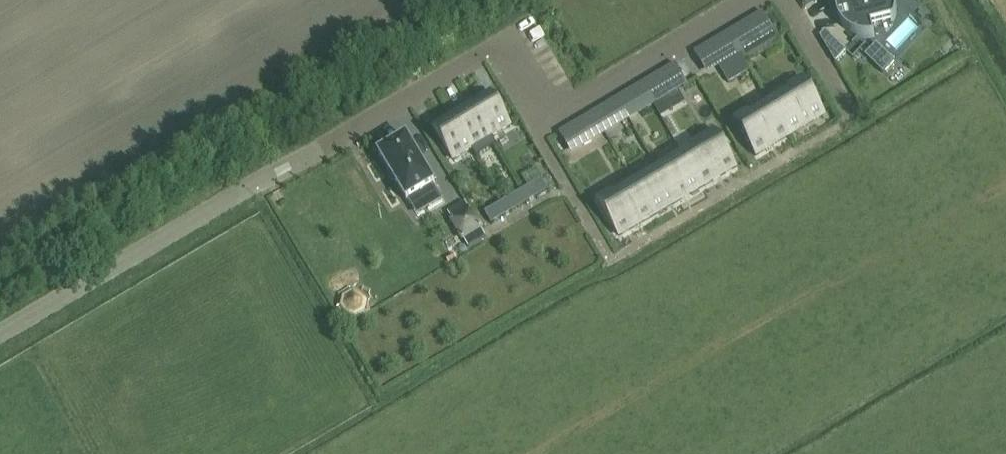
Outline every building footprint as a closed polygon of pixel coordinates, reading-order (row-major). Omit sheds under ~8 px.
[(837,3),(837,6),(837,10),(837,13),(838,14),(838,17),(839,19),(841,23),(844,27),(847,30),(851,33),(853,34),(856,35),(859,36),(863,37),(865,37),(868,37),(873,37),(882,35),(879,24),(894,20),(895,18),(896,16),(896,13),(897,10),(897,6),(896,2),(896,0),(838,0),(837,3)] [(760,34),(772,27),(763,12),(751,19),(760,34)] [(903,48),(924,27),(915,17),(893,38),(903,48)] [(826,31),(820,37),(835,63),(847,52),(826,31)] [(877,44),(865,56),(883,73),(894,61),(877,44)] [(715,61),(706,46),(694,53),(703,68),(715,61)] [(741,54),(719,67),(729,83),(751,70),(741,54)] [(676,64),(664,71),(673,86),(685,79),(676,64)] [(803,79),(771,98),(774,103),(771,105),(790,135),(824,115),(803,79)] [(638,107),(629,92),(617,99),(626,114),(638,107)] [(510,126),(491,93),(472,104),(496,146),(497,145),(492,137),(510,126)] [(617,99),(606,106),(615,121),(626,114),(617,99)] [(477,157),(496,146),(472,104),(453,116),(477,157)] [(756,156),(790,135),(771,105),(751,117),(748,112),(734,120),(756,156)] [(477,157),(453,116),(434,127),(453,160),(472,149),(477,157)] [(571,126),(559,133),(568,149),(580,142),(571,126)] [(680,151),(702,187),(736,167),(715,131),(680,151)] [(407,138),(379,155),(407,202),(436,185),(407,138)] [(678,201),(702,187),(680,151),(680,152),(683,157),(659,171),(678,201)] [(678,201),(659,171),(635,185),(654,216),(678,201)] [(523,191),(530,201),(549,190),(542,179),(523,191)] [(612,192),(598,200),(619,236),(654,216),(635,185),(615,197),(612,192)] [(523,191),(504,202),(510,213),(530,201),(523,191)] [(510,213),(504,202),(485,213),(491,224),(510,213)] [(475,220),(457,231),(463,240),(481,229),(475,220)]
